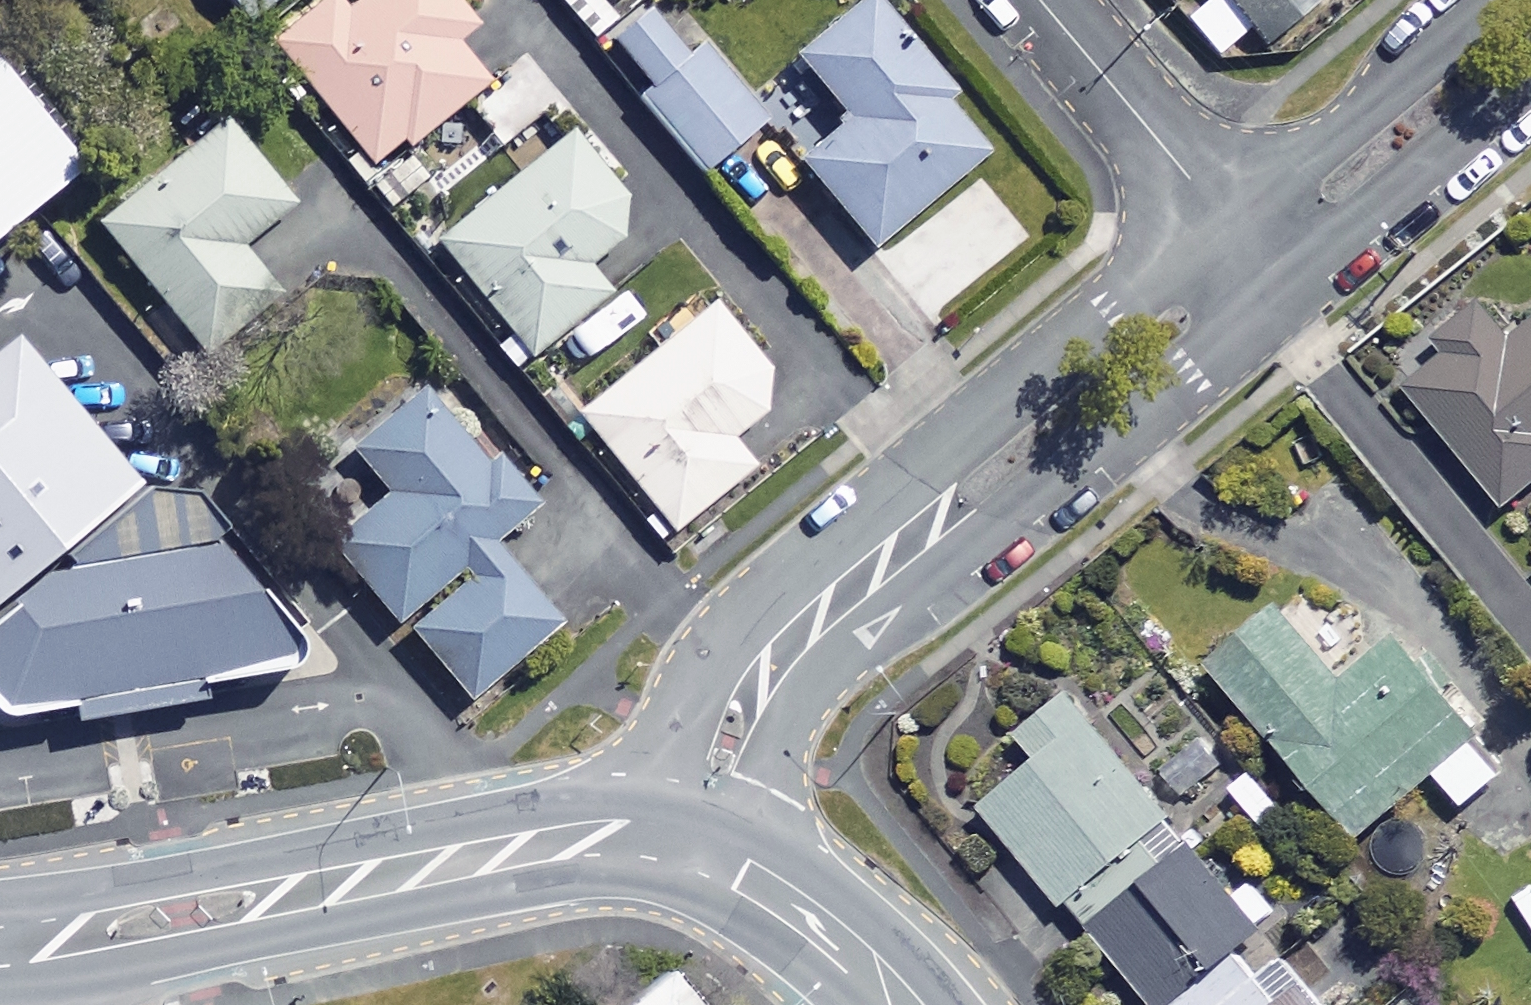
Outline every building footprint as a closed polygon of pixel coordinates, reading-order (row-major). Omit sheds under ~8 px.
[(251,23),(280,0),(232,0),(251,23)] [(478,28),(455,0),(370,0),(349,17),(336,1),(279,47),(381,173),(490,85),(457,45),(478,28)] [(616,13),(632,0),(605,0),(616,13)] [(1264,51),(1327,2),(1325,0),(1214,0),(1189,19),(1217,57),(1250,32),(1264,51)] [(997,154),(874,2),(800,61),(850,122),(800,163),(875,254),(997,154)] [(703,173),(765,129),(702,40),(687,50),(661,13),(613,47),(703,173)] [(0,77),(0,253),(87,182),(0,77)] [(588,155),(575,138),(561,148),(541,123),(503,152),(523,178),(441,242),(533,359),(611,298),(587,267),(642,224),(617,191),(629,181),(601,145),(588,155)] [(295,209),(230,128),(104,228),(209,360),(283,301),(243,251),(295,209)] [(1518,338),(1487,301),(1436,344),(1449,360),(1410,394),(1510,512),(1530,495),(1530,327),(1518,338)] [(756,471),(733,442),(745,432),(757,447),(800,413),(717,309),(580,417),(674,535),(756,471)] [(56,326),(0,372),(0,612),(174,470),(56,326)] [(491,478),(430,400),(359,456),(392,498),(334,544),(465,710),(564,631),(497,547),(542,512),(506,467),(491,478)] [(82,735),(212,713),(209,697),(313,680),(306,639),(236,548),(61,577),(0,626),(0,721),(8,731),(80,719),(82,735)] [(1348,690),(1286,616),(1218,673),(1360,844),(1438,778),(1465,811),(1513,771),(1406,642),(1348,690)] [(1072,904),(1173,823),(1071,698),(1020,739),(1041,766),(983,813),(1063,912),(1072,904)] [(1072,904),(1154,1004),(1182,1004),(1238,960),(1282,924),(1254,889),(1237,902),(1173,823),(1072,904)] [(1182,1004),(1275,1004),(1238,960),(1182,1004)] [(669,967),(622,1004),(702,1004),(669,967)]
